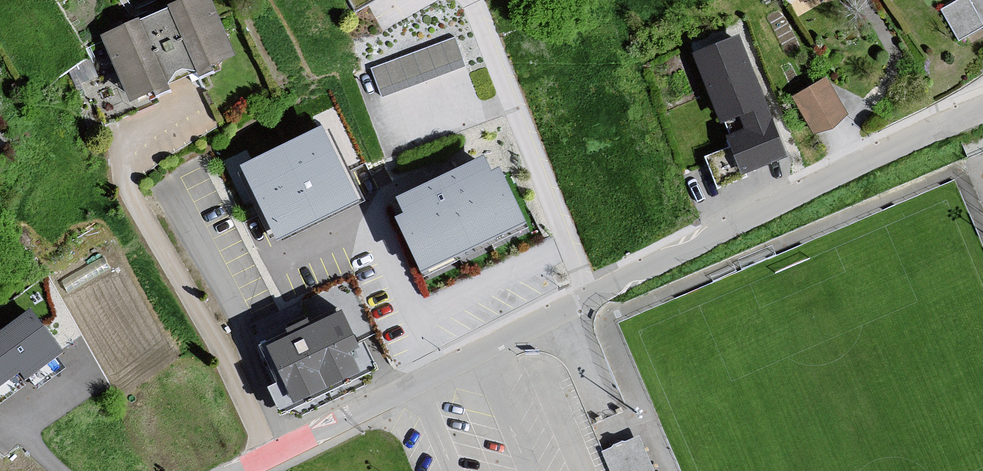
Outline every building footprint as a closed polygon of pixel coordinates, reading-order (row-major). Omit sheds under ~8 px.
[(109,36),(138,107),(244,63),(217,0),(195,0),(109,36)] [(807,12),(828,0),(800,0),(807,12)] [(941,4),(959,36),(982,22),(982,18),(973,0),(948,0),(941,4)] [(742,31),(687,54),(728,153),(708,162),(721,194),(798,162),(742,31)] [(457,33),(371,61),(381,91),(467,63),(457,33)] [(823,79),(790,100),(815,139),(848,119),(823,79)] [(324,127),(241,167),(279,244),(362,204),(324,127)] [(530,226),(502,169),(494,173),(485,156),(396,199),(404,215),(396,219),(425,277),(530,226)] [(343,309),(262,346),(291,409),(372,373),(343,309)] [(21,373),(26,381),(63,354),(31,310),(0,333),(0,388),(21,373)] [(608,470),(652,470),(640,441),(601,455),(608,470)]
